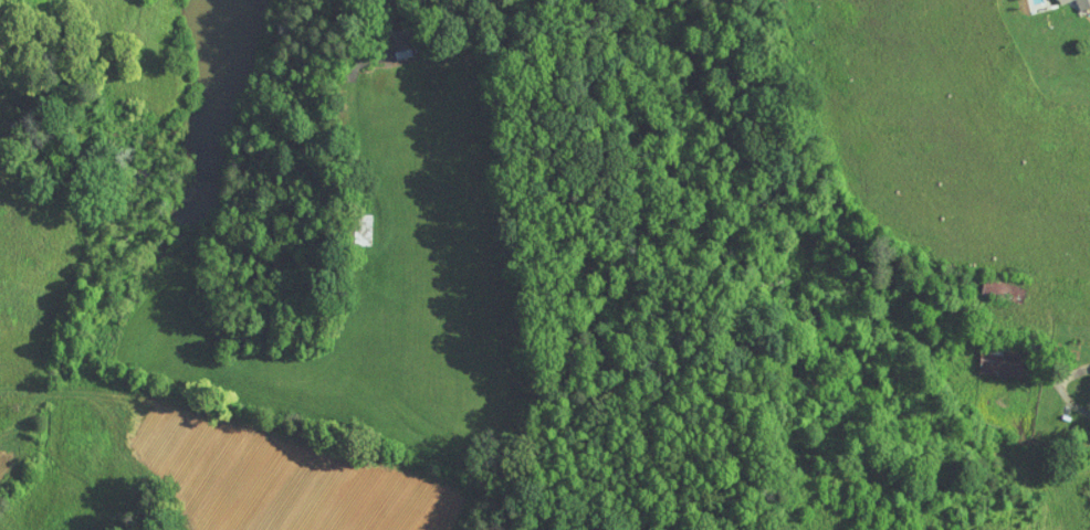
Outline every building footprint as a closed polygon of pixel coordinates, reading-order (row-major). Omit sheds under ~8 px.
[(1003,369),(1005,344),(965,342),(964,367),(1003,369)]
